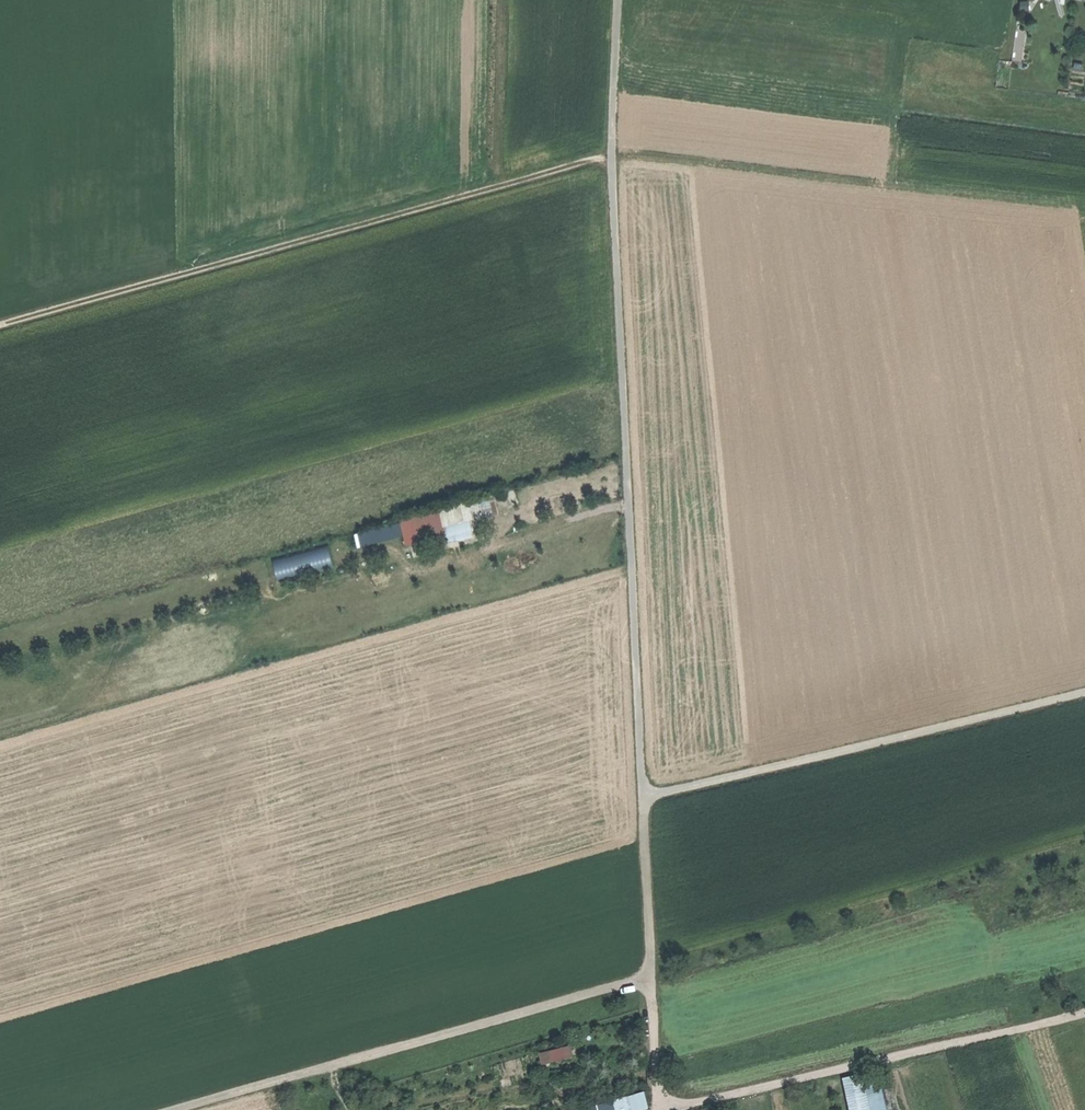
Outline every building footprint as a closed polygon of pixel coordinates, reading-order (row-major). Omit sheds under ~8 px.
[(541,1051),(543,1064),(575,1058),(573,1046),(541,1051)] [(887,1080),(866,1083),(864,1074),(846,1077),(852,1109),(892,1109),(887,1080)] [(652,1108),(648,1091),(630,1096),(634,1109),(642,1109),(652,1108)] [(584,1109),(618,1109),(616,1102),(584,1107),(584,1109)]
